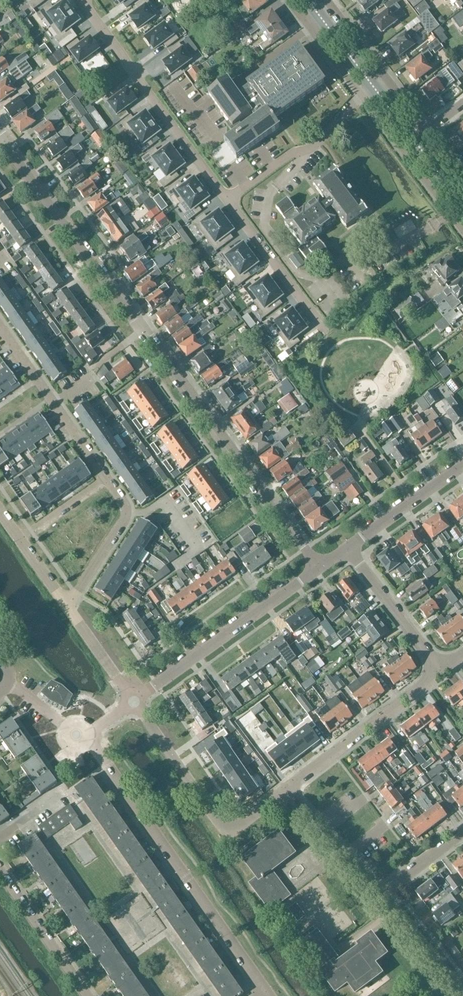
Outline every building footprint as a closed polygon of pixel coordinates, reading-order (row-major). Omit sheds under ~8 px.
[(33,2),(29,4),(33,10),(47,0),(31,0),(33,2)] [(136,6),(139,11),(131,18),(134,22),(133,23),(138,29),(154,18),(146,7),(150,4),(147,0),(144,0),(136,6)] [(267,3),(265,0),(240,0),(245,8),(240,12),(245,19),(250,15),(251,15),(267,3)] [(358,2),(361,7),(365,13),(379,2),(378,0),(360,0),(358,2)] [(51,27),(72,12),(65,2),(54,10),(51,5),(37,15),(41,21),(44,18),(51,27)] [(415,9),(420,16),(427,10),(428,11),(430,9),(424,2),(415,9)] [(393,6),(388,10),(392,16),(400,9),(397,4),(396,4),(393,6)] [(397,22),(392,16),(388,10),(381,16),(381,17),(374,22),(378,27),(377,29),(379,32),(381,32),(382,33),(397,22)] [(399,41),(391,47),(399,58),(418,44),(413,37),(424,28),(428,35),(439,26),(436,21),(428,11),(427,10),(420,16),(417,19),(420,23),(398,40),(399,41)] [(79,22),(72,12),(51,27),(58,36),(55,39),(59,44),(72,35),(68,29),(79,22)] [(453,19),(460,28),(462,26),(462,12),(453,19)] [(259,29),(264,35),(280,23),(279,23),(280,21),(278,19),(276,19),(272,13),(256,24),(247,31),(250,36),(259,29)] [(224,34),(228,41),(247,28),(242,21),(224,34)] [(280,23),(264,35),(268,40),(260,46),(263,51),(271,45),(272,45),(287,34),(284,29),(284,28),(282,25),(281,25),(280,23)] [(167,48),(178,40),(174,34),(172,36),(165,25),(145,39),(150,46),(151,45),(154,50),(163,43),(167,48)] [(21,32),(19,34),(23,39),(29,34),(23,26),(19,29),(21,32)] [(437,38),(444,32),(440,27),(433,33),(437,38)] [(433,35),(426,41),(430,46),(437,40),(433,35)] [(188,38),(183,42),(187,47),(192,44),(188,38)] [(95,43),(94,44),(90,39),(81,45),(77,40),(67,48),(71,53),(72,53),(80,64),(99,49),(95,43)] [(443,47),(438,40),(437,40),(430,46),(422,52),(424,55),(428,51),(430,54),(434,51),(436,53),(443,47)] [(44,44),(39,47),(46,57),(51,54),(44,44)] [(171,75),(191,61),(183,50),(179,44),(169,52),(173,57),(164,63),(167,67),(166,68),(171,75)] [(256,48),(251,52),(256,60),(262,56),(256,48)] [(324,83),(314,70),(315,69),(310,62),(309,62),(299,49),(238,93),(240,95),(239,96),(229,81),(210,95),(238,136),(228,143),(237,156),(279,127),(274,119),(324,83)] [(60,51),(53,56),(59,63),(65,59),(60,51)] [(412,75),(411,76),(415,82),(430,70),(425,64),(433,58),(430,54),(428,51),(424,55),(415,62),(416,64),(408,70),(412,75)] [(7,66),(5,67),(7,69),(9,72),(28,58),(24,53),(7,66)] [(0,86),(0,103),(15,92),(11,86),(34,70),(27,61),(9,73),(12,77),(0,86)] [(462,76),(462,74),(454,62),(448,67),(458,80),(462,76)] [(187,73),(195,83),(204,76),(197,66),(187,73)] [(98,69),(86,77),(89,82),(101,73),(98,69)] [(436,80),(422,91),(430,100),(436,95),(437,96),(444,91),(451,85),(455,82),(446,70),(443,72),(435,79),(436,80)] [(55,71),(46,77),(50,82),(58,76),(55,71)] [(43,85),(41,82),(34,86),(37,90),(43,85)] [(200,83),(194,87),(197,91),(203,87),(200,83)] [(21,96),(30,89),(27,84),(19,90),(18,88),(16,89),(21,96)] [(66,85),(59,90),(63,95),(70,90),(66,85)] [(113,101),(109,104),(117,115),(136,100),(131,93),(130,94),(127,90),(123,93),(120,88),(109,95),(113,101)] [(13,102),(5,109),(8,113),(7,113),(10,118),(11,117),(12,118),(26,108),(21,102),(30,95),(27,91),(13,102)] [(69,102),(81,119),(88,114),(76,98),(69,102)] [(14,123),(21,133),(35,123),(31,117),(40,110),(37,106),(14,123)] [(93,108),(87,112),(90,117),(96,112),(93,108)] [(55,132),(51,127),(63,118),(57,110),(44,119),(47,123),(35,132),(38,137),(42,142),(55,132)] [(132,138),(153,123),(146,113),(135,121),(131,116),(121,123),(132,138)] [(98,129),(88,115),(81,120),(92,134),(98,129)] [(104,122),(98,127),(100,130),(102,133),(108,128),(104,122)] [(153,123),(132,138),(136,135),(143,144),(139,147),(143,153),(153,145),(149,140),(160,132),(153,123)] [(462,143),(462,124),(458,128),(459,129),(455,132),(458,137),(458,139),(460,142),(462,142),(462,143)] [(57,135),(60,139),(47,148),(54,158),(67,148),(63,143),(74,135),(69,127),(57,135)] [(100,130),(92,136),(96,142),(105,136),(102,133),(100,130)] [(74,148),(85,140),(82,136),(71,144),(74,148)] [(78,162),(74,157),(89,146),(85,141),(61,158),(62,158),(57,161),(64,171),(78,162)] [(153,159),(160,168),(177,156),(170,146),(159,154),(155,149),(142,159),(146,165),(153,159)] [(96,153),(89,158),(93,163),(100,159),(96,153)] [(184,165),(177,156),(160,168),(167,177),(160,183),(164,188),(177,178),(173,173),(184,165)] [(92,165),(89,161),(68,176),(75,186),(87,177),(83,172),(92,165)] [(123,162),(117,167),(124,175),(129,171),(123,162)] [(368,213),(335,169),(314,185),(328,204),(325,206),(320,199),(305,211),(305,210),(298,215),(293,209),(294,208),(288,199),(276,208),(288,223),(285,225),(302,247),(315,237),(315,238),(322,233),(321,232),(336,220),(330,211),(332,209),(347,228),(368,213)] [(82,185),(83,186),(78,190),(84,199),(97,190),(94,185),(101,180),(97,174),(82,185)] [(133,175),(126,179),(133,188),(139,183),(133,175)] [(180,204),(201,189),(194,179),(183,187),(179,182),(166,192),(170,198),(174,195),(180,204)] [(131,191),(134,195),(139,192),(143,197),(147,193),(140,183),(131,191)] [(201,189),(180,204),(187,213),(184,216),(188,221),(201,211),(198,206),(208,198),(201,189)] [(106,199),(102,194),(88,204),(95,214),(115,199),(112,195),(106,199)] [(126,206),(121,199),(99,216),(103,222),(102,223),(107,230),(119,221),(115,214),(126,206)] [(0,203),(0,219),(10,211),(3,202),(0,203)] [(157,207),(147,215),(151,220),(161,213),(157,207)] [(6,229),(17,221),(10,211),(0,219),(0,225),(2,223),(6,229)] [(198,228),(205,237),(226,221),(219,212),(208,220),(204,215),(192,224),(197,229),(198,228)] [(163,214),(155,220),(161,229),(169,223),(163,214)] [(6,229),(10,235),(6,238),(5,237),(0,241),(0,242),(3,246),(24,231),(17,221),(6,229)] [(107,230),(112,237),(113,236),(118,242),(133,231),(135,233),(139,229),(134,222),(125,229),(119,221),(107,230)] [(233,231),(226,221),(205,237),(216,252),(226,244),(222,239),(233,231)] [(182,229),(178,232),(182,238),(186,235),(182,229)] [(17,244),(20,249),(31,241),(24,231),(3,246),(7,251),(17,244)] [(123,254),(124,253),(125,255),(152,236),(149,232),(146,234),(146,233),(136,239),(134,236),(127,241),(128,243),(119,250),(123,254)] [(155,234),(152,236),(125,255),(127,257),(125,258),(129,262),(138,256),(139,258),(146,253),(143,248),(158,238),(155,234)] [(315,237),(302,247),(298,250),(310,264),(315,260),(316,261),(327,252),(320,243),(320,244),(315,238),(315,237)] [(42,255),(35,245),(25,252),(32,262),(42,255)] [(229,270),(250,254),(243,245),(232,253),(229,248),(217,256),(221,262),(223,261),(229,270)] [(297,253),(289,259),(297,269),(304,264),(297,253)] [(129,278),(133,283),(153,269),(155,272),(173,259),(170,254),(165,257),(163,254),(143,267),(139,262),(125,273),(126,274),(125,276),(127,278),(129,278)] [(257,264),(250,254),(229,270),(236,279),(233,281),(237,287),(250,277),(247,272),(257,264)] [(12,260),(15,263),(21,258),(18,255),(12,260)] [(49,265),(42,255),(32,262),(39,272),(49,265)] [(450,281),(449,279),(459,272),(454,265),(456,264),(450,257),(442,263),(441,261),(433,266),(434,268),(432,269),(433,271),(435,274),(436,275),(439,279),(437,281),(441,287),(444,285),(445,285),(450,281)] [(56,275),(49,265),(39,272),(46,282),(56,275)] [(30,271),(27,267),(21,271),(24,275),(30,271)] [(143,297),(145,296),(157,288),(152,281),(162,275),(159,270),(144,281),(145,281),(136,287),(139,291),(137,293),(141,297),(142,296),(143,297)] [(20,284),(24,281),(19,275),(15,278),(20,284)] [(63,285),(56,275),(46,282),(54,292),(63,285)] [(34,277),(28,281),(31,285),(37,280),(34,277)] [(254,303),(275,287),(268,278),(257,286),(253,281),(243,288),(254,303)] [(9,291),(1,279),(0,280),(0,298),(9,291)] [(461,279),(439,297),(442,301),(448,296),(447,294),(450,292),(458,301),(462,297),(462,281),(461,279)] [(28,288),(24,281),(20,284),(24,290),(28,288)] [(166,300),(163,296),(162,294),(169,289),(165,285),(152,295),(152,296),(146,301),(149,305),(149,307),(151,309),(152,309),(153,310),(166,300)] [(35,291),(38,294),(44,290),(41,286),(35,291)] [(282,297),(275,287),(254,303),(261,312),(258,314),(262,320),(275,310),(271,305),(282,297)] [(66,289),(56,296),(64,306),(74,299),(66,289)] [(5,312),(18,303),(9,291),(0,298),(0,305),(5,312)] [(167,298),(171,303),(177,299),(177,298),(179,296),(176,292),(167,298)] [(213,297),(217,303),(224,297),(220,292),(213,297)] [(51,294),(43,301),(47,306),(55,299),(51,294)] [(37,308),(41,305),(36,299),(32,301),(37,308)] [(64,306),(67,310),(71,316),(81,309),(74,299),(64,306)] [(181,303),(177,299),(171,303),(169,305),(170,306),(157,316),(163,325),(177,315),(173,309),(181,303)] [(395,311),(400,318),(415,307),(409,300),(395,311)] [(26,315),(18,303),(5,312),(13,324),(26,315)] [(45,311),(41,305),(37,308),(41,314),(45,311)] [(81,309),(71,316),(78,326),(88,318),(81,309)] [(178,316),(164,326),(171,336),(185,326),(180,320),(188,314),(185,309),(177,315),(178,316)] [(450,325),(451,326),(462,316),(462,309),(459,311),(460,312),(457,314),(454,310),(439,322),(439,321),(434,325),(441,333),(450,325)] [(272,326),(279,335),(299,320),(292,310),(282,318),(278,313),(264,323),(269,329),(272,326)] [(60,311),(53,315),(56,319),(62,314),(60,311)] [(234,311),(229,315),(232,320),(238,316),(234,311)] [(186,328),(172,337),(179,346),(192,337),(188,331),(206,318),(203,314),(185,327),(186,328)] [(34,327),(26,315),(13,324),(22,336),(34,327)] [(78,326),(85,335),(95,328),(88,318),(78,326)] [(67,320),(60,325),(63,329),(69,324),(67,320)] [(307,329),(299,320),(279,335),(288,349),(289,350),(290,350),(300,342),(296,337),(307,329)] [(207,321),(199,327),(201,331),(202,331),(210,325),(207,321)] [(252,321),(247,325),(250,330),(255,326),(252,321)] [(54,331),(58,329),(53,322),(49,325),(54,331)] [(216,328),(212,323),(210,325),(202,331),(201,331),(188,341),(189,342),(180,348),(183,351),(182,352),(185,357),(186,356),(187,357),(206,344),(202,338),(216,328)] [(43,339),(34,327),(22,336),(30,347),(43,339)] [(58,329),(54,331),(58,338),(62,335),(58,329)] [(96,358),(91,352),(105,342),(98,332),(91,337),(90,335),(76,346),(90,366),(96,358)] [(79,337),(73,342),(75,346),(82,341),(79,337)] [(38,359),(51,351),(43,339),(30,347),(38,359)] [(198,373),(199,376),(214,365),(207,356),(213,351),(209,345),(202,350),(204,352),(190,363),(195,369),(195,371),(196,373),(198,373)] [(70,355),(74,352),(70,346),(66,349),(70,355)] [(59,362),(51,351),(38,359),(47,371),(59,362)] [(74,352),(70,355),(75,361),(79,358),(74,352)] [(233,366),(238,373),(249,364),(245,358),(233,366)] [(224,360),(201,377),(204,381),(204,383),(206,385),(208,386),(209,387),(223,377),(219,370),(227,365),(224,360)] [(120,381),(134,371),(126,361),(106,376),(110,382),(117,377),(120,381)] [(68,374),(59,362),(47,371),(55,383),(68,374)] [(9,393),(20,386),(4,363),(1,365),(4,370),(0,372),(0,380),(9,393)] [(241,377),(255,368),(252,363),(249,364),(238,373),(241,377)] [(276,365),(270,369),(273,374),(279,370),(276,365)] [(105,377),(100,380),(104,386),(108,383),(105,377)] [(0,380),(0,400),(9,393),(0,380)] [(252,381),(242,388),(245,392),(255,385),(252,381)] [(127,393),(134,402),(150,391),(143,382),(127,393)] [(288,383),(279,390),(285,397),(289,394),(294,391),(288,383)] [(217,399),(220,403),(242,388),(239,384),(231,390),(226,384),(213,393),(214,394),(213,395),(216,400),(217,399)] [(245,392),(242,388),(220,403),(223,408),(226,412),(227,412),(228,414),(241,404),(237,398),(245,392)] [(434,390),(424,397),(431,406),(441,399),(434,390)] [(156,399),(150,391),(134,402),(140,411),(156,399)] [(278,403),(287,415),(298,406),(289,394),(285,397),(278,403)] [(104,400),(109,406),(113,403),(108,397),(104,400)] [(446,401),(452,410),(447,414),(455,426),(462,420),(462,416),(457,407),(458,406),(452,397),(446,401)] [(423,398),(418,402),(424,411),(429,407),(423,398)] [(146,419),(162,408),(156,399),(140,411),(146,419)] [(84,424),(96,415),(88,403),(75,412),(84,424)] [(113,403),(109,406),(114,412),(117,410),(113,403)] [(256,408),(252,403),(244,408),(245,409),(239,413),(240,413),(232,419),(235,423),(235,425),(237,428),(238,428),(239,429),(253,419),(261,414),(260,413),(260,411),(258,408),(256,408)] [(162,408),(146,419),(153,428),(169,417),(162,408)] [(29,421),(42,439),(49,434),(52,438),(56,435),(39,413),(29,421)] [(418,432),(411,436),(421,450),(431,442),(418,424),(414,417),(414,418),(411,414),(404,419),(411,429),(415,427),(418,432)] [(96,415),(84,424),(92,436),(104,427),(96,415)] [(405,429),(395,416),(389,421),(399,434),(405,429)] [(253,420),(239,429),(240,431),(240,432),(242,435),(244,435),(247,440),(255,434),(256,435),(261,431),(263,435),(278,424),(274,418),(269,422),(270,423),(264,427),(262,423),(258,426),(253,419),(253,420)] [(126,430),(130,427),(125,420),(122,423),(126,430)] [(34,444),(42,439),(29,421),(18,428),(34,451),(37,448),(34,444)] [(390,436),(396,432),(389,421),(381,427),(384,432),(387,430),(390,436)] [(418,424),(431,442),(442,435),(432,422),(425,427),(422,421),(418,424)] [(157,435),(164,444),(180,432),(174,423),(157,435)] [(104,427),(92,436),(100,448),(113,439),(104,427)] [(130,427),(126,430),(131,436),(135,433),(130,427)] [(7,436),(20,454),(27,449),(30,454),(34,451),(18,428),(7,436)] [(272,448),(291,434),(286,428),(273,437),(272,435),(267,439),(264,435),(251,445),(252,447),(252,448),(254,450),(255,451),(259,455),(271,446),(272,448)] [(345,447),(356,438),(350,430),(339,439),(345,447)] [(186,441),(180,432),(164,444),(170,452),(186,441)] [(7,436),(0,441),(0,450),(9,462),(12,466),(15,464),(12,460),(20,454),(7,436)] [(113,439),(100,448),(109,460),(121,451),(113,439)] [(391,454),(399,466),(409,458),(396,440),(392,442),(397,449),(391,454)] [(186,441),(170,452),(176,461),(193,449),(186,441)] [(280,443),(260,459),(261,460),(261,461),(263,464),(264,464),(268,469),(281,460),(282,461),(300,447),(295,441),(291,443),(292,444),(285,449),(280,443)] [(139,447),(143,453),(147,450),(142,444),(139,447)] [(67,449),(64,445),(58,450),(61,454),(67,449)] [(345,457),(338,447),(332,451),(339,461),(345,457)] [(193,449),(176,461),(183,470),(199,458),(193,449)] [(0,450),(0,468),(9,462),(0,450)] [(147,450),(143,453),(148,459),(152,457),(147,450)] [(371,450),(360,458),(367,468),(363,471),(373,484),(383,477),(370,459),(375,455),(371,450)] [(129,463),(121,451),(109,460),(117,471),(129,463)] [(57,456),(54,452),(48,457),(51,461),(57,456)] [(44,457),(40,460),(38,462),(41,466),(47,461),(44,457)] [(80,461),(71,468),(82,483),(91,476),(80,461)] [(38,462),(36,463),(31,466),(34,470),(41,466),(38,462)] [(284,462),(270,472),(271,473),(271,474),(273,477),(274,477),(278,482),(287,476),(292,473),(295,477),(303,470),(297,462),(289,468),(284,462)] [(129,463),(117,471),(125,483),(138,474),(129,463)] [(333,482),(347,472),(341,463),(326,473),(333,482)] [(188,476),(194,485),(210,474),(204,465),(188,476)] [(160,477),(164,474),(159,467),(156,470),(160,477)] [(61,475),(72,490),(82,483),(71,468),(61,475)] [(31,475),(28,471),(22,475),(24,479),(31,475)] [(289,498),(303,488),(302,488),(303,488),(298,482),(306,477),(303,472),(295,478),(296,479),(283,489),(289,498)] [(355,483),(349,473),(334,483),(341,493),(355,483)] [(138,474),(125,483),(134,495),(146,486),(138,474)] [(164,474),(160,477),(165,483),(169,480),(164,474)] [(216,482),(210,474),(194,485),(200,494),(216,482)] [(61,475),(51,482),(62,497),(72,490),(61,475)] [(21,482),(18,478),(12,482),(15,486),(21,482)] [(304,490),(290,499),(297,508),(310,498),(306,492),(317,484),(314,480),(303,488),(302,488),(303,488),(304,490)] [(41,489),(52,504),(62,497),(51,482),(41,489)] [(200,494),(207,503),(223,491),(216,482),(200,494)] [(351,502),(363,493),(356,483),(344,492),(351,502)] [(146,486),(134,495),(142,507),(155,498),(146,486)] [(52,504),(41,489),(31,496),(42,511),(52,504)] [(229,500),(223,491),(207,503),(213,512),(229,500)] [(311,500),(298,510),(305,519),(318,509),(314,504),(322,498),(319,493),(311,499),(311,500)] [(42,511),(31,496),(21,503),(32,518),(42,511)] [(458,502),(455,504),(453,504),(451,506),(450,507),(449,508),(458,521),(462,518),(462,519),(462,508),(458,502)] [(327,523),(328,522),(328,521),(338,514),(330,503),(307,520),(312,527),(311,527),(312,529),(311,529),(313,532),(314,531),(315,532),(320,529),(321,530),(325,527),(329,524),(327,523)] [(436,518),(432,520),(447,541),(450,539),(445,531),(450,527),(441,514),(439,515),(438,515),(436,517),(436,518)] [(135,530),(151,540),(158,530),(142,520),(135,530)] [(437,536),(443,544),(447,541),(432,520),(429,522),(427,523),(425,525),(424,525),(423,527),(432,540),(437,536)] [(256,538),(248,528),(239,535),(246,545),(256,538)] [(151,540),(135,530),(129,540),(145,550),(151,540)] [(410,533),(405,537),(415,551),(420,547),(426,555),(429,553),(415,532),(411,534),(410,533)] [(415,562),(410,555),(415,551),(405,537),(399,541),(400,542),(397,544),(411,565),(415,562)] [(122,550),(138,560),(145,550),(129,540),(122,550)] [(225,544),(221,547),(223,549),(225,552),(229,549),(225,544)] [(256,546),(250,551),(261,567),(271,559),(263,548),(260,550),(256,546)] [(440,548),(429,555),(434,563),(445,555),(440,548)] [(115,560),(131,571),(138,560),(122,550),(115,560)] [(174,560),(178,558),(173,551),(169,554),(174,560)] [(243,562),(251,574),(261,567),(250,551),(240,557),(243,562)] [(388,551),(378,559),(389,573),(396,567),(398,570),(397,570),(403,577),(407,573),(411,571),(404,562),(400,564),(396,558),(395,559),(388,551)] [(233,552),(227,557),(232,565),(234,569),(242,564),(233,552)] [(174,560),(169,554),(166,557),(170,563),(174,560)] [(192,562),(191,562),(196,569),(197,568),(197,567),(200,566),(196,559),(195,559),(192,562)] [(225,580),(217,569),(214,565),(214,564),(210,559),(207,560),(215,571),(207,576),(215,587),(225,580)] [(109,571),(125,581),(131,571),(115,560),(109,571)] [(217,569),(225,580),(235,573),(227,562),(217,569)] [(423,573),(417,565),(410,570),(416,578),(423,573)] [(437,572),(433,566),(423,573),(427,579),(437,572)] [(102,581),(118,591),(125,581),(109,571),(102,581)] [(156,573),(161,580),(165,577),(160,571),(156,573)] [(198,583),(191,572),(187,575),(194,585),(188,590),(196,601),(206,594),(198,583)] [(161,580),(156,573),(152,576),(157,583),(161,580)] [(198,583),(206,594),(215,587),(207,576),(198,583)] [(365,601),(348,579),(343,583),(342,583),(338,587),(345,596),(344,596),(348,601),(355,595),(362,603),(362,604),(355,609),(360,614),(370,606),(365,601)] [(407,592),(414,602),(433,587),(427,579),(421,584),(420,582),(407,592)] [(118,591),(102,581),(96,591),(112,601),(118,591)] [(146,591),(150,588),(145,581),(141,584),(146,591)] [(458,602),(446,585),(442,588),(447,595),(445,597),(452,606),(458,602)] [(162,601),(155,590),(148,595),(156,605),(162,601)] [(178,597),(186,608),(196,601),(188,590),(178,597)] [(138,600),(140,596),(134,592),(131,596),(138,600)] [(340,606),(329,594),(320,601),(330,614),(327,616),(332,622),(340,616),(339,615),(343,612),(339,607),(340,606)] [(186,608),(178,597),(168,604),(176,616),(186,608)] [(420,610),(427,619),(439,610),(436,606),(442,601),(439,597),(434,602),(433,600),(420,610)] [(126,608),(123,604),(117,609),(120,613),(126,608)] [(313,618),(306,608),(296,615),(308,632),(309,633),(318,626),(317,624),(320,622),(316,616),(313,618)] [(140,620),(132,609),(122,616),(130,627),(140,620)] [(156,610),(152,613),(156,619),(160,616),(156,610)] [(356,619),(349,610),(345,613),(348,617),(344,620),(348,625),(356,619)] [(381,622),(373,612),(352,627),(360,638),(367,632),(381,622)] [(150,613),(140,620),(130,627),(137,638),(147,631),(142,624),(153,616),(150,613)] [(308,632),(296,615),(286,622),(294,634),(300,630),(304,635),(308,632)] [(445,620),(458,637),(462,633),(462,620),(459,616),(453,620),(450,616),(445,620)] [(326,620),(321,624),(329,636),(334,632),(326,620)] [(447,645),(458,637),(445,620),(440,623),(443,628),(437,632),(447,645)] [(389,632),(381,622),(367,632),(372,639),(365,644),(368,648),(389,632)] [(352,633),(347,627),(337,634),(342,641),(352,633)] [(155,641),(147,631),(137,638),(145,648),(155,641)] [(282,637),(271,645),(280,656),(283,660),(286,665),(296,658),(282,637)] [(291,646),(299,657),(302,655),(308,651),(302,642),(298,645),(296,642),(291,646)] [(262,652),(270,663),(280,656),(271,645),(262,652)] [(363,648),(353,655),(358,662),(368,654),(363,648)] [(262,652),(252,659),(260,670),(266,667),(268,670),(267,670),(273,678),(277,674),(270,663),(262,652)] [(301,660),(298,661),(304,668),(306,667),(305,666),(308,663),(302,655),(299,657),(301,660)] [(397,656),(392,659),(405,677),(417,668),(407,655),(400,660),(397,656)] [(242,666),(250,677),(256,673),(264,684),(267,680),(260,670),(252,659),(242,666)] [(394,685),(405,677),(392,659),(387,663),(391,667),(384,672),(394,685)] [(283,660),(278,663),(284,670),(287,666),(286,665),(283,660)] [(321,668),(314,660),(306,666),(313,674),(321,668)] [(242,666),(232,673),(240,684),(246,680),(257,696),(261,693),(250,677),(242,666)] [(222,680),(230,692),(240,684),(232,673),(222,680)] [(368,673),(358,680),(374,701),(385,692),(375,679),(374,680),(368,673)] [(328,675),(323,679),(335,694),(340,690),(336,685),(328,675)] [(311,678),(301,685),(305,691),(316,683),(311,678)] [(362,709),(374,701),(358,680),(348,688),(353,696),(362,709)] [(207,696),(213,691),(205,681),(194,689),(198,694),(203,690),(207,696)] [(61,687),(51,682),(42,693),(52,700),(63,706),(69,694),(61,687)] [(453,689),(462,702),(462,685),(461,682),(453,689)] [(461,708),(462,706),(462,702),(453,689),(445,695),(453,706),(458,703),(461,708)] [(233,712),(241,706),(231,691),(229,693),(229,692),(222,697),(233,712)] [(198,702),(190,692),(180,699),(188,709),(198,702)] [(336,697),(326,705),(342,725),(353,717),(343,704),(342,704),(336,697)] [(188,709),(195,720),(205,713),(198,702),(188,709)] [(330,734),(342,725),(326,705),(316,712),(321,720),(320,721),(330,734)] [(423,711),(435,726),(440,722),(437,718),(440,716),(431,705),(423,711)] [(429,724),(432,729),(435,726),(423,711),(416,717),(424,728),(429,724)] [(205,713),(195,720),(202,731),(212,723),(214,725),(219,722),(214,716),(209,719),(205,713)] [(229,713),(222,718),(226,723),(233,718),(229,713)] [(295,729),(298,733),(310,749),(320,742),(311,731),(316,727),(308,717),(303,720),(305,722),(295,729)] [(408,722),(425,744),(425,745),(429,741),(424,735),(423,735),(420,731),(424,728),(416,717),(408,722)] [(1,728),(8,738),(20,729),(13,720),(1,728)] [(230,721),(225,725),(231,734),(237,730),(230,721)] [(425,744),(408,722),(400,728),(409,739),(412,743),(415,741),(420,748),(425,744)] [(449,732),(456,742),(461,738),(454,728),(449,732)] [(9,750),(26,739),(20,729),(8,738),(3,741),(9,750)] [(300,757),(310,749),(298,733),(295,729),(285,736),(288,740),(300,757)] [(213,760),(230,749),(232,748),(225,738),(228,735),(224,730),(215,736),(218,742),(206,750),(213,760)] [(9,750),(16,760),(33,748),(26,739),(9,750)] [(278,748),(291,764),(300,757),(288,740),(278,748)] [(381,745),(397,766),(401,764),(398,759),(397,760),(393,754),(397,751),(389,740),(381,745)] [(275,744),(265,751),(268,755),(281,771),(291,764),(278,748),(275,744)] [(381,745),(374,751),(382,762),(387,759),(394,769),(397,766),(381,745)] [(230,749),(213,760),(220,770),(237,759),(230,749)] [(366,757),(389,787),(393,785),(390,781),(387,784),(378,772),(381,770),(378,766),(382,762),(374,751),(366,757)] [(424,769),(436,760),(434,757),(427,763),(420,754),(415,758),(424,769)] [(403,759),(410,768),(415,764),(409,755),(403,759)] [(45,765),(38,756),(21,767),(28,777),(45,765)] [(383,786),(386,790),(389,787),(366,757),(358,763),(367,774),(366,775),(369,779),(373,784),(378,790),(383,786)] [(227,780),(244,769),(237,759),(220,770),(227,780)] [(34,786),(39,782),(51,774),(45,765),(28,777),(34,786)] [(424,774),(417,766),(414,769),(420,777),(424,774)] [(265,768),(261,772),(264,777),(269,773),(265,768)] [(227,780),(234,790),(250,779),(244,769),(227,780)] [(58,784),(51,774),(39,782),(46,792),(58,784)] [(78,787),(224,995),(240,995),(244,994),(92,777),(78,787)] [(252,777),(250,779),(234,790),(241,800),(259,788),(252,777)] [(456,802),(461,808),(462,806),(462,795),(455,784),(451,780),(447,783),(451,789),(443,796),(451,806),(456,802)] [(398,787),(399,787),(396,789),(393,785),(389,787),(386,790),(380,794),(386,802),(408,785),(405,781),(398,787)] [(46,792),(39,782),(34,786),(39,792),(41,795),(46,792)] [(455,784),(462,795),(462,782),(460,784),(458,782),(455,784)] [(386,802),(396,814),(405,808),(404,806),(407,803),(401,795),(410,788),(408,785),(386,802)] [(439,822),(447,816),(443,811),(448,808),(442,800),(437,804),(438,805),(434,808),(430,804),(432,803),(430,801),(427,798),(428,797),(424,793),(426,791),(424,789),(421,791),(421,790),(417,793),(418,793),(439,822)] [(39,792),(23,803),(26,806),(41,795),(39,792)] [(427,813),(423,816),(432,828),(439,822),(418,793),(414,796),(420,803),(419,803),(424,810),(425,810),(427,813)] [(77,817),(69,805),(43,824),(47,830),(42,833),(46,839),(69,823),(77,817)] [(412,818),(408,811),(405,808),(396,814),(407,829),(407,828),(416,839),(424,834),(412,818)] [(2,809),(0,810),(0,824),(8,818),(2,809)] [(432,828),(423,816),(418,820),(410,809),(408,811),(424,834),(432,828)] [(69,823),(75,831),(83,826),(77,817),(78,817),(77,817),(69,823)] [(43,824),(38,827),(42,833),(47,830),(43,824)] [(401,826),(395,830),(401,837),(406,833),(401,826)] [(250,883),(270,910),(290,896),(271,871),(294,854),(279,833),(258,849),(253,843),(240,853),(245,859),(244,860),(257,878),(250,883)] [(20,848),(123,995),(145,995),(34,838),(36,837),(34,834),(18,846),(20,848)] [(452,865),(462,879),(462,857),(452,865)] [(440,874),(416,892),(423,901),(437,891),(437,890),(442,886),(444,890),(449,886),(440,874)] [(453,875),(447,879),(455,889),(460,885),(453,875)] [(451,894),(440,902),(444,907),(433,915),(441,926),(454,916),(452,912),(459,906),(451,894)] [(296,903),(289,908),(298,920),(305,915),(296,903)] [(317,932),(316,933),(312,929),(297,941),(303,949),(309,944),(327,968),(321,972),(336,992),(348,983),(355,993),(381,973),(374,963),(386,954),(371,935),(359,945),(360,947),(340,963),(317,932)] [(447,945),(457,960),(462,956),(451,942),(447,945)]
